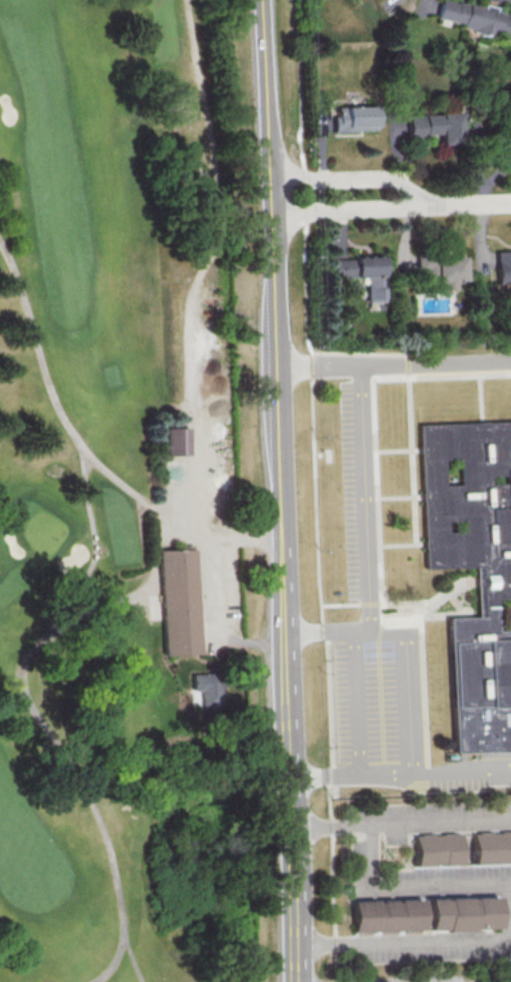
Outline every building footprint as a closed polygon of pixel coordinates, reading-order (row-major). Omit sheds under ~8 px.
[(510,35),(510,31),(510,14),(494,11),(495,8),(447,0),(440,0),(436,23),(510,35)] [(333,131),(378,130),(378,105),(337,106),(337,115),(333,115),(333,131)] [(409,114),(409,135),(442,134),(442,144),(463,144),(463,113),(409,114)] [(510,149),(510,129),(497,130),(497,140),(497,149),(510,149)] [(499,251),(499,283),(510,283),(510,250),(499,251)] [(383,256),(332,258),(333,277),(366,276),(367,302),(385,301),(383,256)] [(466,256),(418,257),(419,278),(443,277),(443,289),(458,288),(458,280),(467,280),(466,256)] [(476,570),(478,613),(478,619),(449,621),(450,642),(454,754),(510,752),(510,631),(497,631),(496,600),(510,599),(510,421),(483,422),(421,425),(422,451),(424,498),(425,548),(426,571),(476,570)] [(165,429),(189,428),(190,454),(166,454),(165,429)] [(199,656),(164,657),(161,551),(196,550),(199,656)] [(192,675),(215,675),(215,673),(222,673),(223,689),(220,689),(221,707),(216,707),(201,707),(201,692),(193,692),(192,675)] [(473,833),(510,832),(510,863),(474,864),(473,833)] [(414,835),(460,834),(462,867),(415,868),(414,835)] [(354,903),(501,897),(502,929),(356,935),(354,903)]
